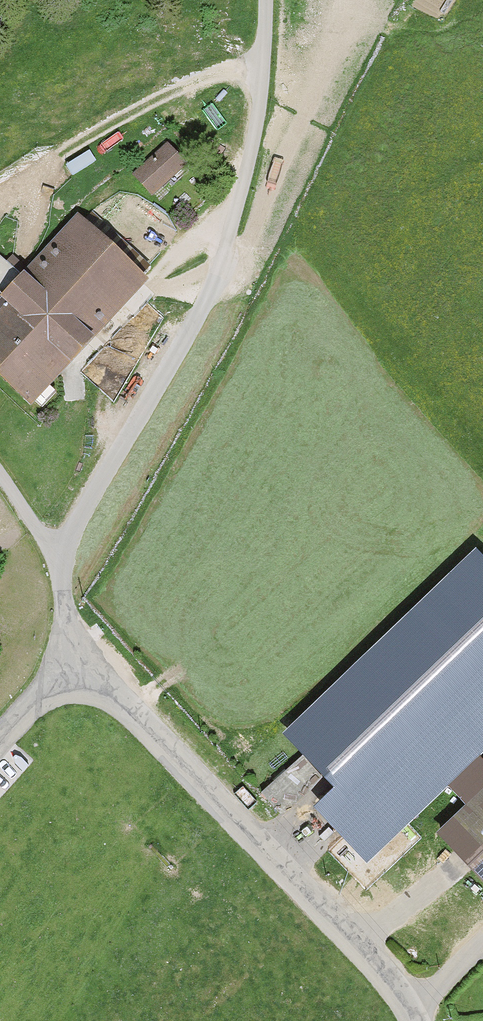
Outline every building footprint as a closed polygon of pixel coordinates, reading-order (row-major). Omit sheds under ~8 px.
[(152,201),(187,166),(167,146),(132,181),(152,201)] [(32,410),(148,285),(77,220),(32,268),(13,250),(7,257),(0,251),(0,381),(32,410)] [(482,757),(482,558),(478,553),(285,737),(305,759),(261,797),(280,820),(323,779),(335,793),(317,813),(369,868),(450,788),(469,806),(436,839),(482,884),(482,758),(482,757)]
